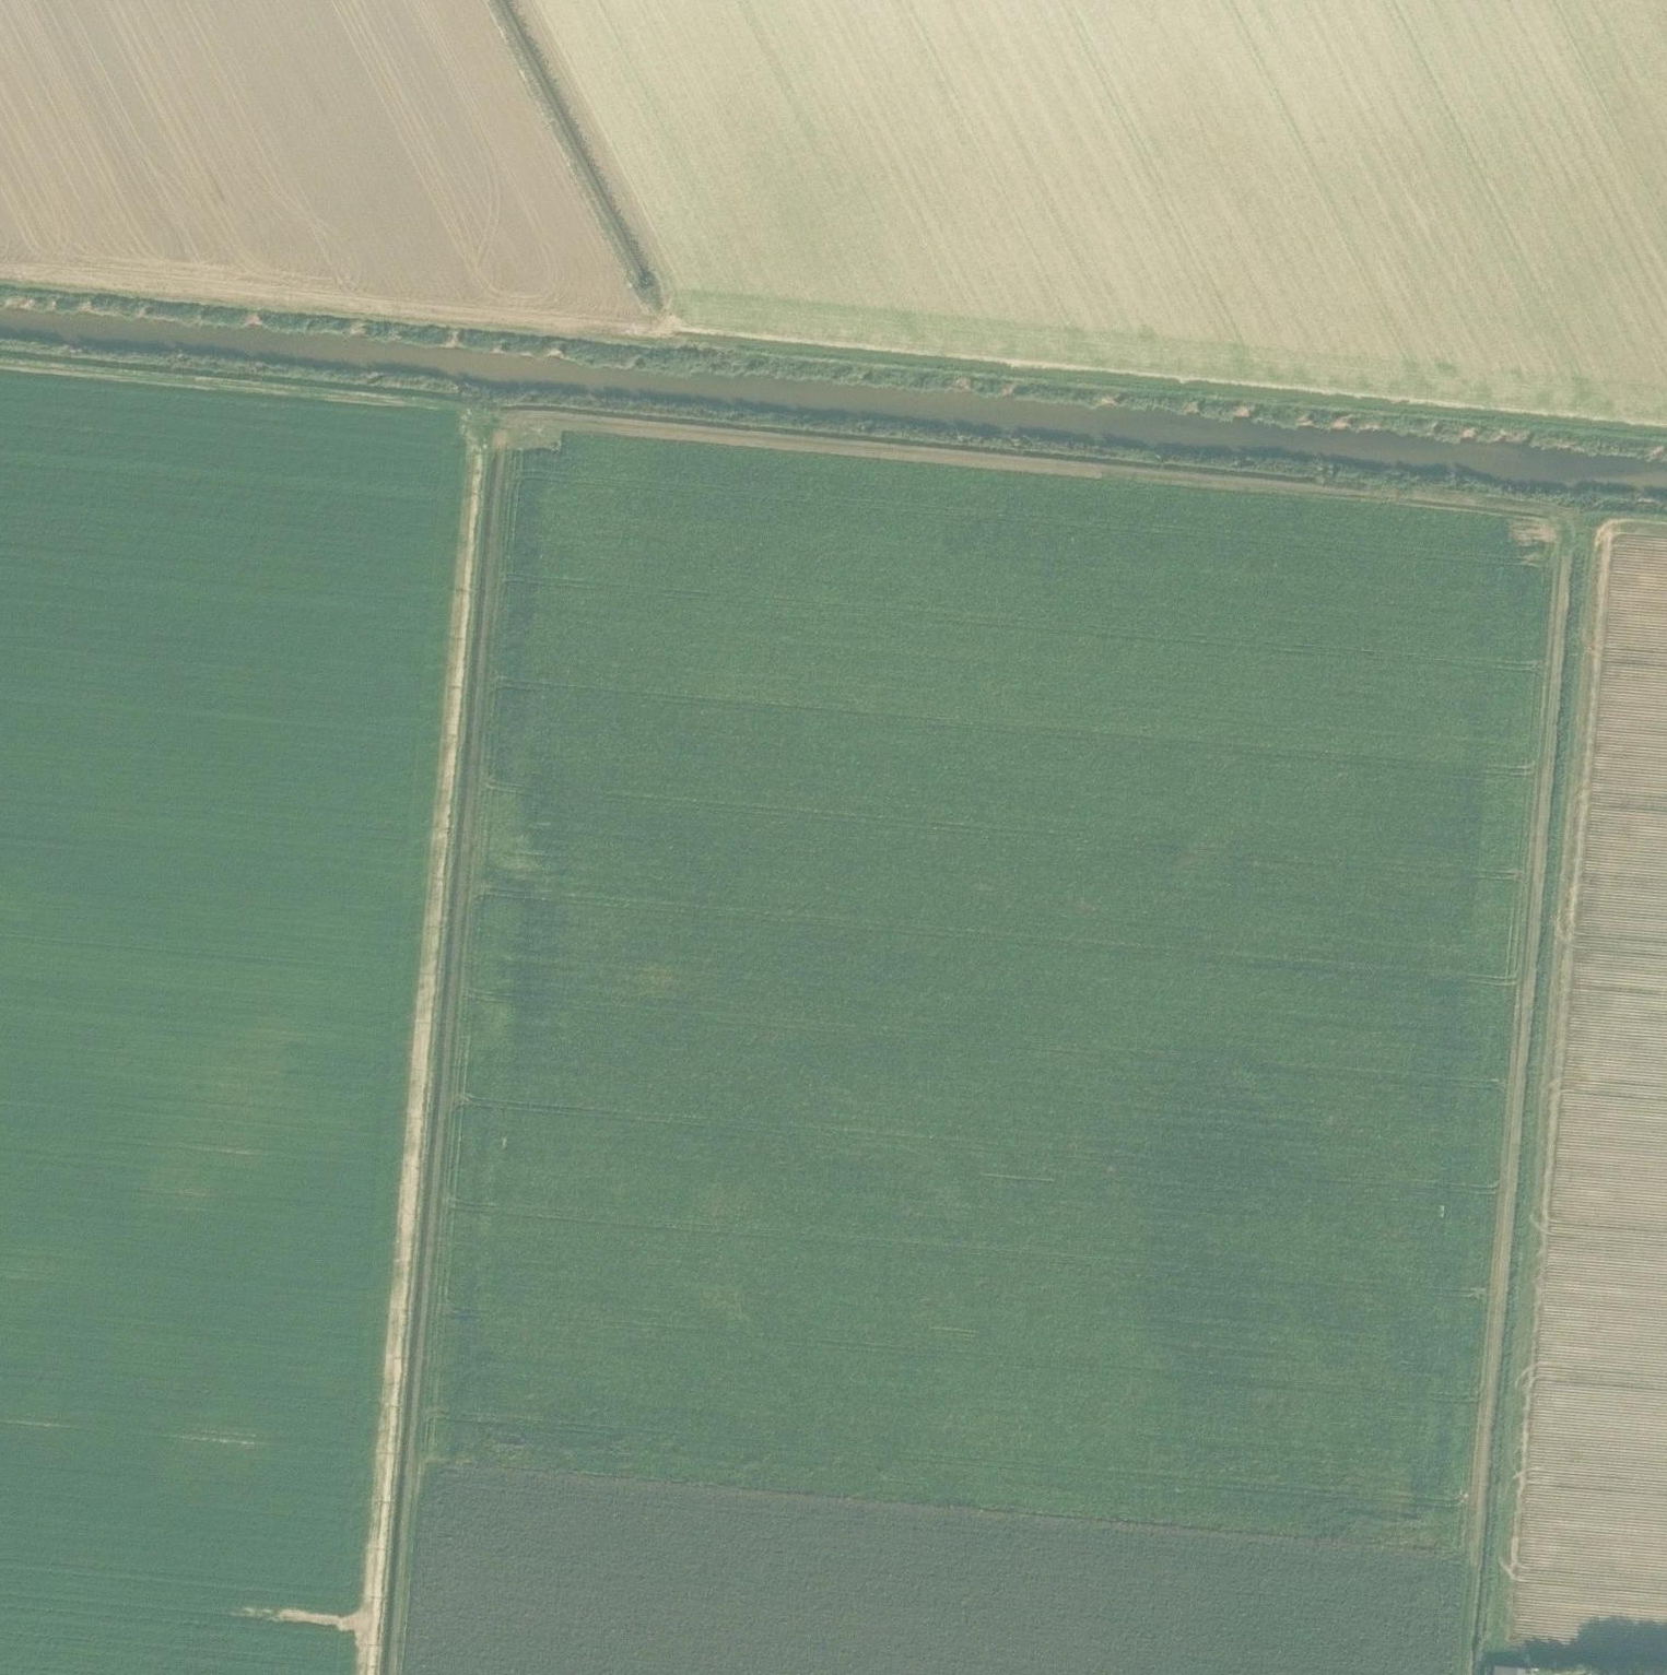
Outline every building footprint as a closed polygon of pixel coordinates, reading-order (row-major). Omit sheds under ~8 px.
[(1495,1665),(1495,1674),(1528,1674),(1528,1668),(1495,1665)]
